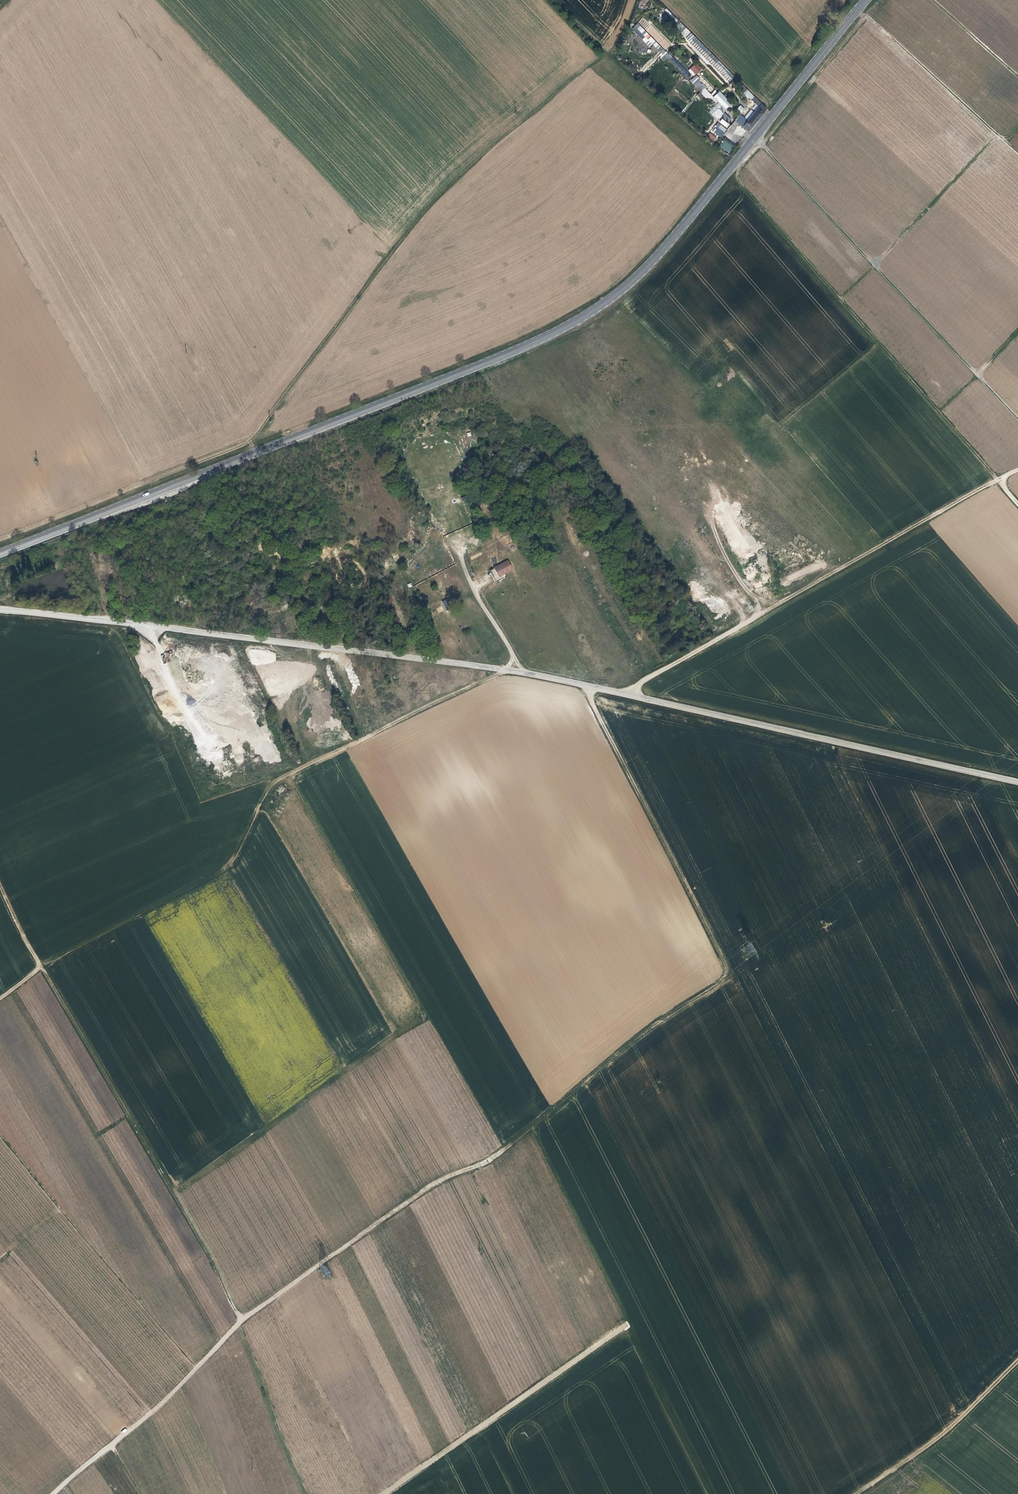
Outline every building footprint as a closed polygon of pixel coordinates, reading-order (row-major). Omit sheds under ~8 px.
[(666,14),(660,18),(662,22),(668,18),(666,14)] [(638,23),(631,29),(649,47),(652,44),(662,54),(659,57),(663,61),(667,58),(685,76),(688,73),(638,23)] [(656,39),(655,40),(665,50),(671,45),(653,27),(649,32),(656,39)] [(732,74),(695,37),(692,34),(686,40),(726,80),(732,74)] [(696,63),(688,70),(694,77),(702,69),(696,63)] [(709,112),(718,119),(719,119),(727,108),(730,106),(732,104),(727,100),(721,91),(713,96),(710,94),(704,85),(702,83),(697,76),(696,75),(690,80),(699,93),(697,95),(701,99),(704,97),(706,99),(710,103),(713,101),(717,104),(715,106),(713,107),(709,112)] [(751,99),(754,96),(745,87),(742,90),(751,99)] [(747,133),(767,109),(766,108),(763,107),(764,106),(761,103),(754,96),(751,99),(750,100),(758,107),(744,122),(737,117),(733,121),(747,133)] [(722,117),(728,122),(731,117),(724,113),(722,117)] [(721,118),(712,131),(721,138),(730,124),(721,118)] [(710,132),(707,136),(714,142),(717,138),(710,132)] [(719,146),(729,154),(735,146),(724,138),(719,146)] [(500,578),(501,579),(508,576),(514,572),(510,564),(497,571),(500,578)] [(500,578),(497,571),(492,573),(498,584),(509,579),(508,576),(501,579),(500,578)] [(448,598),(443,600),(448,610),(453,607),(448,598)]
